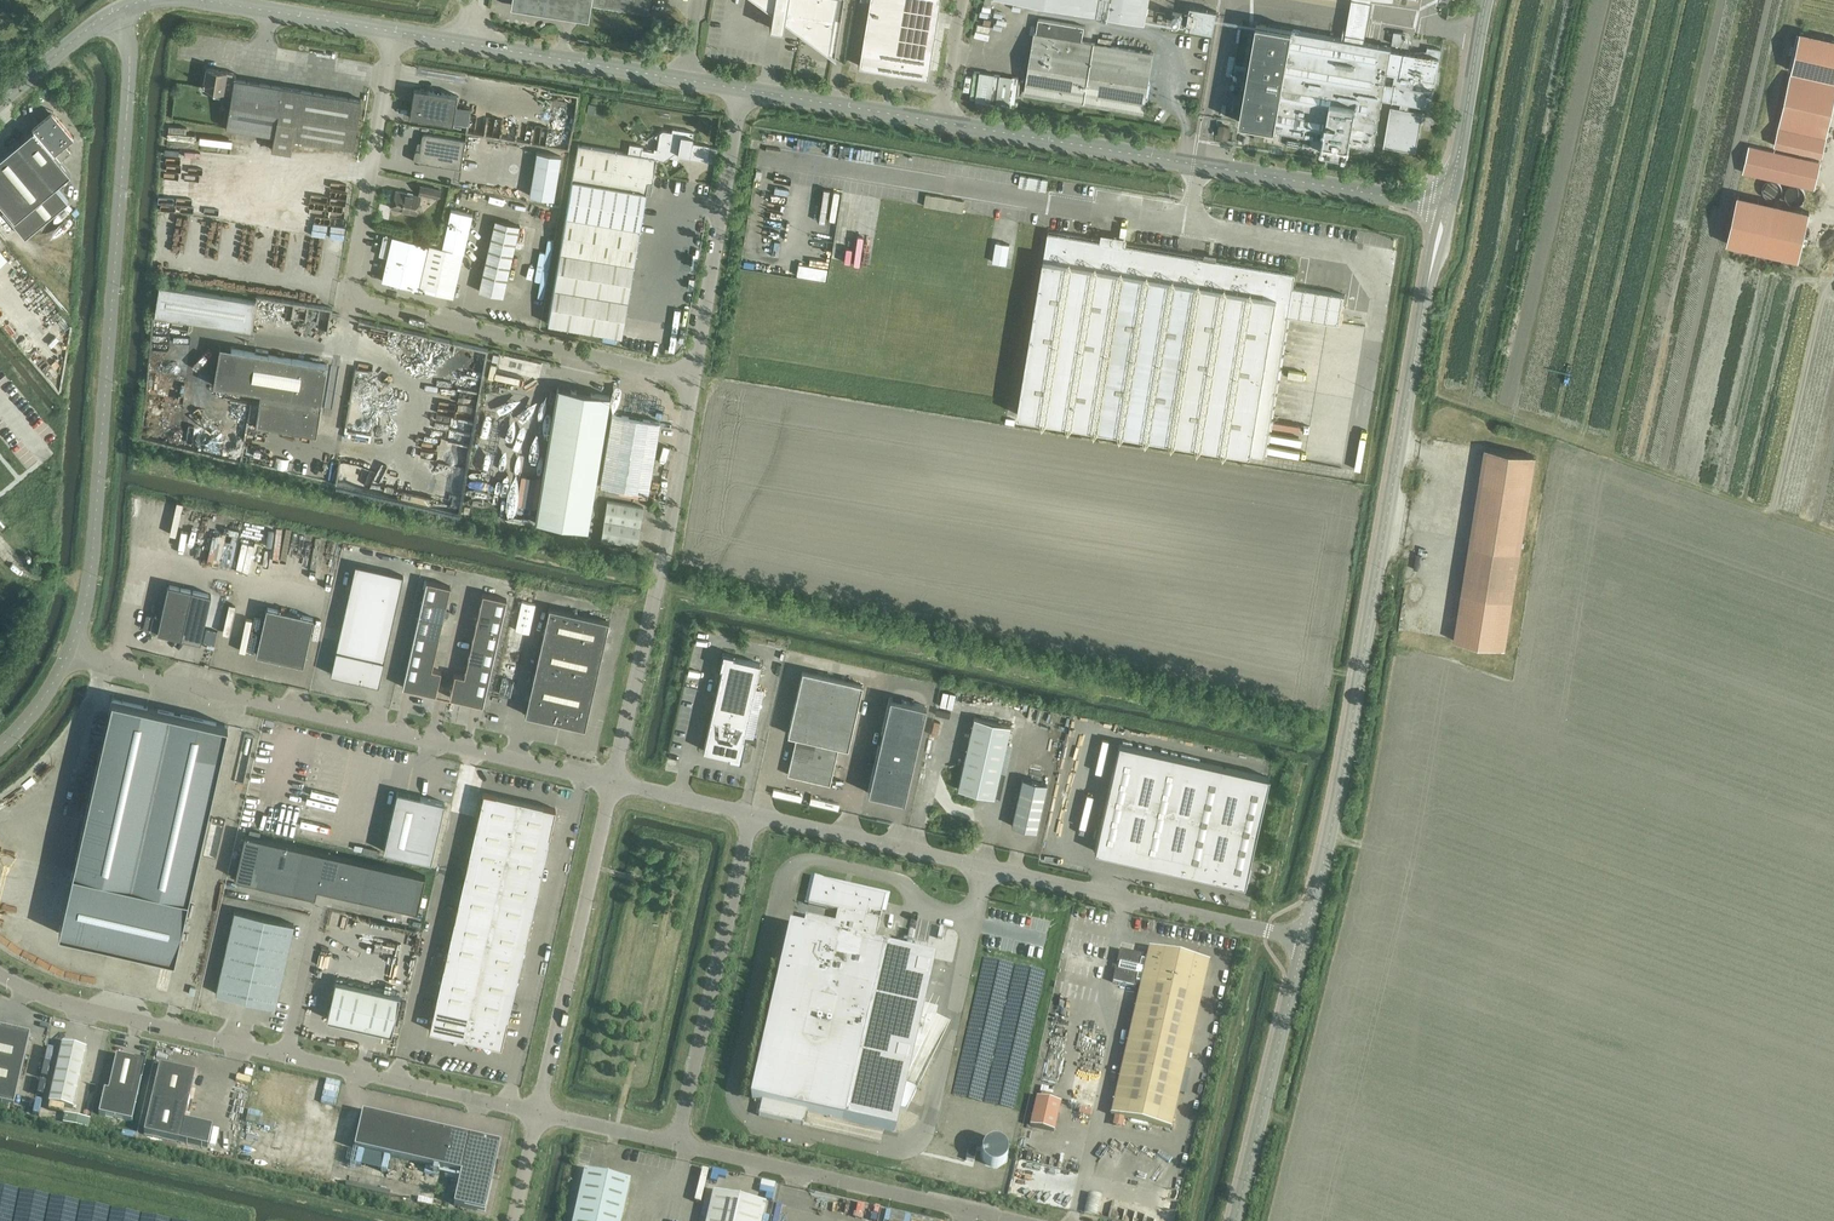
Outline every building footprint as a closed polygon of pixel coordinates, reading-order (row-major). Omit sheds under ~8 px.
[(548,2),(548,5),(553,6),(553,3),(575,6),(576,1),(648,13),(650,0),(537,0),(548,2)] [(778,28),(782,0),(759,0),(772,10),(769,26),(778,28)] [(778,28),(782,29),(784,19),(833,57),(843,0),(782,0),(778,28)] [(858,65),(926,76),(935,23),(939,0),(866,0),(869,1),(865,23),(858,65)] [(1146,21),(1149,0),(1027,0),(1146,21)] [(1186,27),(1212,32),(1216,11),(1189,6),(1186,27)] [(992,31),(992,10),(979,10),(979,31),(992,31)] [(1171,21),(1180,23),(1182,13),(1173,12),(1171,21)] [(1257,23),(1239,122),(1275,128),(1311,135),(1309,147),(1347,153),(1349,141),(1373,146),(1382,97),(1431,105),(1438,65),(1439,57),(1441,48),(1427,45),(1425,55),(1391,48),(1391,46),(1292,29),(1257,23)] [(1154,52),(1066,37),(1067,32),(1054,29),(1053,35),(1034,32),(1024,92),(1144,112),(1154,52)] [(666,45),(674,46),(676,35),(667,33),(666,45)] [(1391,45),(1408,48),(1410,35),(1393,33),(1391,45)] [(1833,82),(1833,61),(1795,52),(1790,71),(1833,82)] [(971,92),(1012,98),(1016,68),(976,62),(971,92)] [(292,139),(352,148),(360,99),(234,78),(235,72),(226,71),(206,67),(202,88),(222,91),(221,96),(230,97),(226,128),(274,136),(271,150),(290,153),(292,139)] [(1823,156),(1833,105),(1833,84),(1790,74),(1774,145),(1823,156)] [(409,116),(452,123),(457,95),(414,88),(409,116)] [(55,185),(70,173),(54,153),(73,136),(52,110),(32,127),(33,128),(18,141),(55,185)] [(199,127),(190,127),(190,119),(170,119),(170,132),(198,133),(199,127)] [(1218,136),(1227,137),(1229,126),(1220,125),(1218,136)] [(571,180),(645,193),(647,182),(651,183),(656,158),(664,159),(669,155),(670,157),(678,158),(681,157),(706,161),(709,145),(691,142),(693,131),(672,128),(671,131),(662,130),(654,135),(658,140),(656,148),(653,148),(653,151),(641,149),(640,155),(577,144),(571,180)] [(473,143),(418,133),(412,166),(468,175),(473,143)] [(68,200),(55,185),(18,141),(0,156),(0,202),(5,208),(3,210),(25,236),(68,200)] [(1742,173),(1816,189),(1822,162),(1748,146),(1742,173)] [(563,156),(537,152),(528,200),(554,204),(563,156)] [(1019,186),(1046,190),(1048,179),(1021,174),(1019,186)] [(621,336),(645,193),(571,180),(547,323),(621,336)] [(418,193),(438,197),(440,190),(420,185),(418,193)] [(391,208),(416,214),(420,196),(395,190),(391,208)] [(1728,244),(1800,260),(1811,212),(1738,196),(1728,244)] [(535,213),(536,221),(553,220),(552,204),(542,205),(542,212),(535,213)] [(452,297),(463,252),(472,214),(450,209),(442,247),(392,235),(391,237),(383,235),(378,255),(387,257),(381,280),(452,297)] [(993,247),(1016,250),(1021,222),(998,218),(993,247)] [(478,290),(502,296),(519,225),(494,220),(478,290)] [(1295,273),(1216,259),(1204,257),(1048,231),(1017,414),(1265,455),(1289,313),(1340,322),(1345,294),(1293,286),(1295,273)] [(538,273),(550,260),(544,255),(532,268),(538,273)] [(154,313),(250,329),(255,300),(159,285),(154,313)] [(448,351),(451,337),(435,333),(432,348),(448,351)] [(255,349),(255,352),(231,348),(224,386),(260,392),(258,401),(252,400),(249,417),(255,418),(254,424),(315,434),(321,402),(320,402),(327,364),(267,354),(267,351),(255,349)] [(590,530),(611,396),(558,388),(537,522),(590,530)] [(454,453),(460,454),(463,440),(456,438),(463,398),(430,392),(418,460),(451,466),(454,453)] [(645,492),(647,493),(659,422),(611,414),(600,485),(611,487),(610,493),(623,495),(624,489),(631,490),(630,496),(644,498),(645,492)] [(1455,629),(1453,640),(1503,648),(1506,629),(1518,552),(1534,455),(1485,447),(1469,544),(1455,629)] [(539,470),(540,459),(531,458),(530,469),(539,470)] [(431,470),(430,479),(441,480),(442,471),(431,470)] [(600,539),(636,545),(643,506),(607,500),(600,539)] [(244,518),(243,536),(267,537),(268,519),(244,518)] [(330,674),(378,685),(403,575),(355,564),(330,674)] [(517,595),(532,596),(533,578),(518,577),(517,595)] [(402,686),(435,694),(441,670),(431,668),(450,586),(426,580),(402,686)] [(143,628),(181,637),(192,590),(168,584),(160,617),(146,614),(143,628)] [(449,697),(482,704),(506,598),(482,593),(464,675),(454,673),(449,697)] [(250,602),(243,646),(255,648),(263,604),(250,602)] [(303,664),(313,617),(266,606),(255,654),(303,664)] [(524,714),(584,728),(608,621),(549,607),(524,714)] [(728,758),(740,761),(745,739),(743,738),(760,663),(734,657),(734,655),(723,652),(719,667),(722,668),(703,749),(729,755),(728,758)] [(838,745),(847,747),(862,684),(801,670),(787,733),(796,735),(787,774),(829,784),(838,745)] [(867,792),(903,800),(925,705),(889,697),(867,792)] [(111,698),(58,932),(174,959),(227,725),(111,698)] [(957,789),(993,797),(1010,725),(974,717),(957,789)] [(246,729),(256,733),(259,726),(249,722),(246,729)] [(1169,870),(1246,887),(1250,867),(1248,867),(1268,777),(1118,743),(1094,851),(1170,868),(1169,870)] [(1011,825),(1035,831),(1046,783),(1022,778),(1011,825)] [(397,791),(383,850),(430,861),(444,802),(397,791)] [(513,825),(519,800),(483,792),(477,816),(513,825)] [(513,825),(549,833),(555,809),(519,800),(513,825)] [(508,848),(513,825),(477,816),(472,840),(508,848)] [(544,856),(549,833),(513,825),(508,848),(544,856)] [(417,910),(425,875),(244,834),(234,878),(314,896),(316,887),(417,910)] [(497,895),(503,872),(508,848),(472,840),(461,887),(497,895)] [(539,880),(544,856),(508,848),(503,872),(539,880)] [(533,904),(539,880),(503,872),(497,895),(533,904)] [(755,1094),(753,1094),(762,1101),(758,1116),(803,1126),(807,1112),(846,1121),(896,1132),(898,1127),(896,1127),(900,1110),(907,1115),(926,1104),(916,1092),(949,973),(955,975),(956,967),(885,948),(889,937),(877,933),(885,897),(814,878),(808,905),(837,912),(835,923),(805,916),(802,929),(791,926),(790,932),(792,932),(755,1094)] [(492,919),(497,895),(461,887),(456,911),(492,919)] [(522,951),(533,904),(497,895),(492,919),(486,943),(522,951)] [(230,926),(260,933),(264,917),(234,910),(230,926)] [(486,943),(492,919),(456,911),(450,934),(486,943)] [(264,917),(260,933),(290,940),(293,923),(264,917)] [(920,935),(942,940),(945,929),(923,924),(920,935)] [(226,943),(256,950),(260,933),(230,926),(226,943)] [(260,933),(256,950),(286,957),(290,940),(260,933)] [(481,966),(486,943),(450,934),(445,958),(481,966)] [(223,960),(252,967),(256,950),(226,943),(223,960)] [(517,975),(522,951),(486,943),(481,966),(517,975)] [(1111,1115),(1171,1129),(1209,962),(1149,948),(1143,973),(1138,972),(1136,982),(1141,983),(1111,1115)] [(256,950),(252,967),(282,973),(286,957),(256,950)] [(476,990),(481,966),(445,958),(440,982),(476,990)] [(219,976),(249,983),(252,967),(223,960),(219,976)] [(512,998),(517,975),(481,966),(476,990),(512,998)] [(252,967),(249,983),(278,990),(282,973),(252,967)] [(215,993),(245,1000),(249,983),(219,976),(215,993)] [(391,1034),(401,996),(337,981),(328,1020),(391,1034)] [(470,1014),(476,990),(440,982),(434,1005),(470,1014)] [(245,1000),(274,1006),(278,990),(249,983),(245,1000)] [(506,1022),(512,998),(476,990),(470,1014),(506,1022)] [(465,1038),(470,1014),(434,1005),(429,1030),(465,1038)] [(501,1046),(506,1022),(470,1014),(465,1038),(501,1046)] [(0,1026),(0,1097),(17,1101),(32,1033),(0,1026)] [(48,1103),(73,1109),(87,1050),(62,1044),(48,1103)] [(104,1092),(98,1116),(132,1123),(145,1063),(141,1062),(116,1057),(108,1093),(104,1092)] [(159,1067),(144,1135),(180,1144),(208,1149),(213,1128),(185,1122),(195,1075),(159,1067)] [(1036,1098),(1030,1126),(1054,1132),(1060,1103),(1036,1098)] [(1096,1109),(1097,1104),(1086,1101),(1085,1107),(1096,1109)] [(70,1110),(69,1120),(94,1122),(95,1112),(70,1110)] [(372,1153),(380,1117),(362,1113),(354,1149),(372,1153)] [(390,1157),(398,1121),(380,1117),(372,1153),(390,1157)] [(408,1161),(416,1125),(398,1121),(390,1157),(408,1161)] [(425,1165),(434,1129),(416,1125),(408,1161),(425,1165)] [(443,1169),(451,1133),(434,1129),(425,1165),(443,1169)] [(451,1133),(443,1169),(461,1173),(469,1137),(451,1133)] [(469,1137),(461,1173),(454,1206),(484,1213),(500,1144),(469,1137)] [(1173,1157),(1175,1150),(1162,1146),(1160,1153),(1173,1157)] [(630,1216),(634,1200),(626,1198),(629,1182),(584,1171),(573,1220),(621,1220),(622,1214),(630,1216)] [(777,1188),(779,1176),(764,1174),(763,1186),(777,1188)] [(765,1204),(713,1192),(706,1220),(761,1220),(765,1204)] [(1084,1214),(1097,1217),(1102,1197),(1088,1194),(1084,1214)] [(939,1220),(942,1220),(943,1214),(920,1211),(919,1220),(936,1220),(939,1220)]
